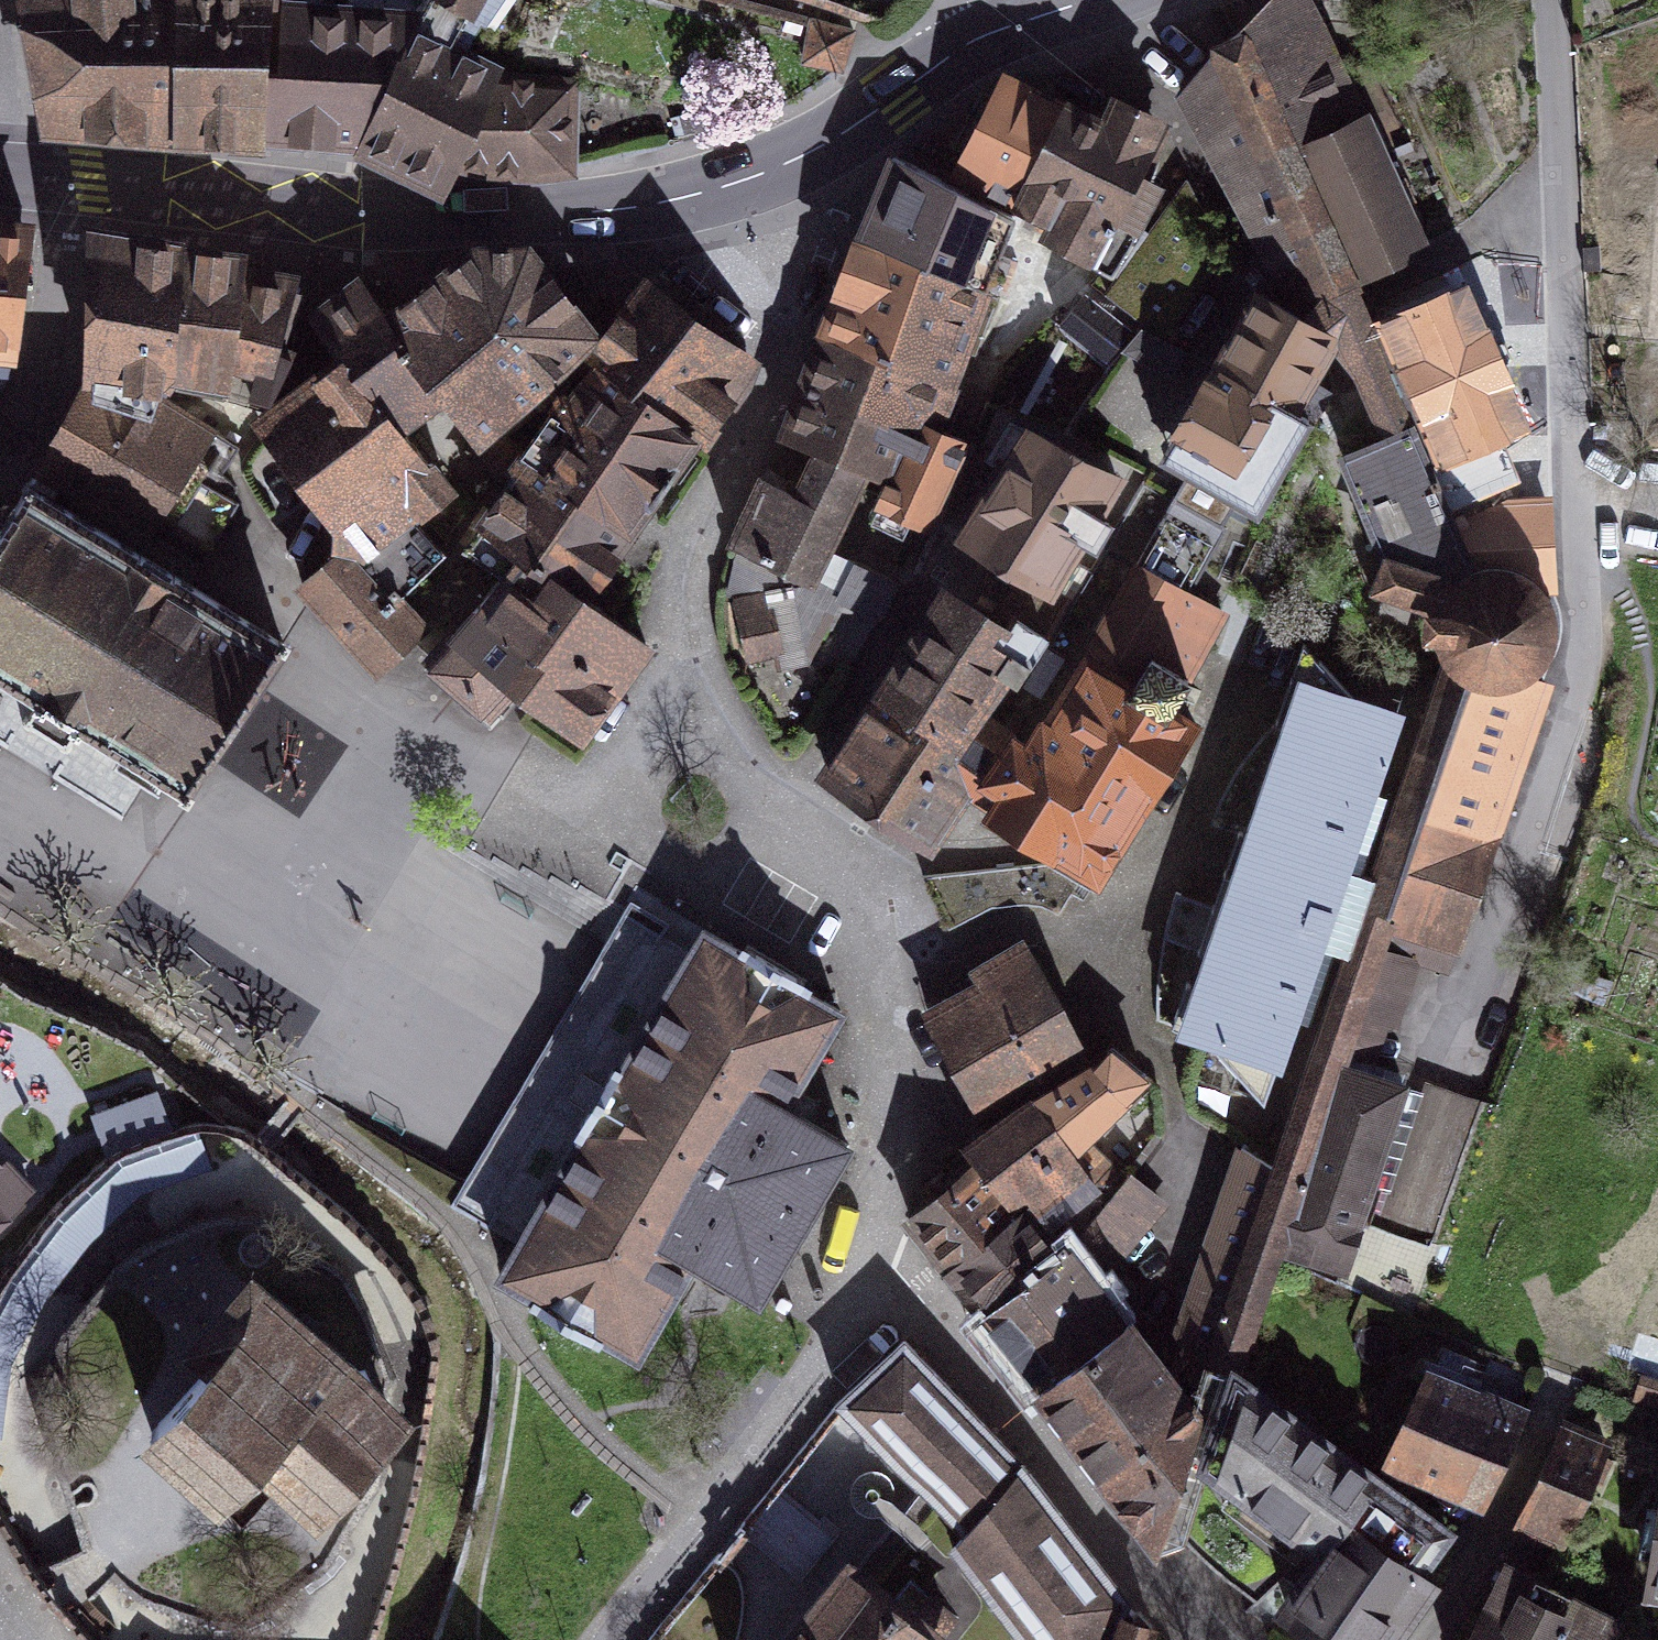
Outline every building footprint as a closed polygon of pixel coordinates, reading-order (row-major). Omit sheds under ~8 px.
[(51,125),(179,136),(180,0),(29,0),(51,125)] [(179,136),(267,136),(272,8),(300,9),(301,0),(180,0),(179,136)] [(365,144),(396,151),(394,179),(445,186),(458,167),(486,87),(491,77),(458,52),(496,0),(429,0),(417,20),(365,144)] [(1232,39),(1340,289),(1448,236),(1409,149),(1377,159),(1303,0),(1289,0),(1232,39)] [(272,8),(267,136),(365,144),(417,20),(300,9),(272,8)] [(849,35),(804,26),(795,67),(841,76),(849,35)] [(1335,292),(1226,46),(1184,93),(1275,270),(1315,301),(1335,292)] [(1066,113),(1005,83),(984,127),(968,120),(956,145),(970,151),(957,177),(1020,207),(1066,113)] [(486,87),(458,167),(566,166),(569,91),(486,87)] [(1066,113),(1020,207),(1078,236),(1072,250),(1109,268),(1125,235),(1133,238),(1164,188),(1131,172),(1155,123),(1115,104),(1102,130),(1066,113)] [(1019,223),(898,161),(858,240),(985,296),(1019,223)] [(1185,196),(1112,297),(1166,336),(1224,251),(1185,196)] [(3,388),(13,374),(26,230),(0,227),(0,387),(3,388)] [(143,408),(152,396),(175,374),(182,249),(96,240),(92,380),(143,408)] [(985,296),(858,240),(824,339),(948,389),(985,296)] [(182,249),(175,374),(191,373),(188,389),(218,399),(221,388),(245,273),(246,262),(182,249)] [(487,349),(536,403),(548,393),(540,383),(593,332),(529,249),(474,252),(439,278),(500,337),(487,349)] [(245,273),(221,388),(245,393),(265,408),(286,358),(269,352),(298,284),(245,273)] [(439,278),(388,323),(445,393),(491,449),(536,403),(487,349),(500,337),(439,278)] [(1413,424),(1435,473),(1503,444),(1533,432),(1469,278),(1360,332),(1401,429),(1413,424)] [(341,361),(404,433),(445,393),(388,323),(361,285),(314,323),(341,361)] [(597,372),(695,441),(703,442),(741,389),(747,363),(645,287),(591,361),(597,372)] [(1308,320),(1260,303),(1221,372),(1307,420),(1324,394),(1308,385),(1323,361),(1308,320)] [(824,339),(786,439),(819,453),(864,472),(893,484),(882,504),(925,527),(960,443),(935,429),(948,389),(824,339)] [(344,548),(400,605),(448,562),(414,524),(450,494),(404,433),(341,361),(268,422),(346,531),(344,548)] [(521,459),(628,533),(695,441),(597,372),(574,404),(563,399),(521,459)] [(1170,461),(1190,470),(1181,489),(1232,513),(1238,496),(1259,509),(1307,420),(1221,372),(1170,461)] [(143,408),(92,380),(42,469),(203,571),(239,504),(185,471),(208,432),(152,396),(143,408)] [(1451,512),(1413,424),(1349,451),(1387,555),(1388,587),(1424,597),(1461,554),(1451,512)] [(970,538),(1023,574),(995,625),(1011,634),(1021,621),(1046,637),(1084,574),(1067,561),(1083,536),(1096,540),(1104,526),(1091,517),(1114,479),(1017,425),(991,472),(1008,480),(970,538)] [(1435,473),(1451,512),(1519,508),(1503,444),(1435,473)] [(819,453),(796,500),(841,523),(864,472),(819,453)] [(628,533),(521,459),(511,470),(520,478),(473,545),(503,576),(523,555),(574,595),(628,533)] [(796,500),(762,482),(731,544),(879,612),(892,586),(827,556),(841,523),(796,500)] [(30,485),(0,531),(0,678),(184,792),(281,646),(30,485)] [(1232,513),(1181,489),(1085,660),(1136,689),(1155,658),(1190,677),(1220,615),(1190,596),(1232,513)] [(1533,583),(1544,601),(1563,600),(1557,506),(1519,508),(1451,512),(1461,554),(1464,568),(1475,565),(1496,565),(1516,571),(1533,583)] [(281,547),(306,576),(335,550),(310,522),(281,547)] [(421,629),(400,605),(344,548),(306,587),(379,668),(421,629)] [(523,555),(503,576),(435,664),(493,715),(512,688),(579,735),(643,648),(574,595),(523,555)] [(1454,573),(1437,587),(1427,605),(1423,626),(1425,647),(1435,665),(1450,680),(1469,689),(1489,691),(1510,687),(1528,677),(1541,661),(1549,642),(1550,621),(1544,601),(1533,583),(1516,571),(1496,565),(1475,565),(1464,568),(1454,573)] [(787,591),(738,598),(747,657),(778,650),(782,665),(801,661),(787,591)] [(995,625),(935,595),(890,675),(983,720),(1046,637),(1021,621),(1011,634),(995,625)] [(1306,650),(1282,719),(1244,765),(1218,820),(1253,837),(1224,910),(1176,898),(1162,938),(1210,953),(1200,987),(1208,992),(1198,1027),(1265,1104),(1405,717),(1361,698),(1306,650)] [(1085,660),(1048,727),(1040,727),(1030,749),(1012,738),(980,779),(1004,796),(985,822),(1092,895),(1190,726),(1169,711),(1190,677),(1155,658),(1136,689),(1085,660)] [(983,720),(890,675),(830,776),(932,842),(980,779),(1012,738),(983,720)] [(1450,680),(1371,932),(1435,952),(1472,950),(1562,692),(1528,677),(1510,687),(1489,691),(1469,689),(1450,680)] [(635,932),(472,1214),(516,1240),(496,1275),(655,1367),(703,1284),(769,1323),(865,1158),(800,1121),(855,1026),(689,930),(675,955),(635,932)] [(984,991),(1042,1094),(1096,1064),(1029,949),(975,978),(984,991)] [(984,991),(929,1020),(981,1125),(1042,1094),(984,991)] [(1122,1186),(1081,1139),(1141,1080),(1112,1058),(1039,1106),(1100,1187),(1111,1199),(1122,1186)] [(1429,1096),(1330,1062),(1267,1261),(1365,1295),(1429,1096)] [(1039,1106),(972,1145),(979,1155),(984,1162),(911,1222),(950,1270),(1026,1207),(1045,1227),(1100,1187),(1039,1106)] [(195,1126),(164,1137),(119,1153),(65,1202),(17,1264),(0,1292),(0,1361),(11,1363),(49,1288),(98,1225),(142,1185),(209,1164),(195,1126)] [(1185,1349),(1213,1386),(1282,1176),(1244,1152),(1178,1337),(1185,1349)] [(40,1203),(0,1161),(0,1241),(40,1203)] [(1159,1202),(1131,1176),(1122,1186),(1111,1199),(1076,1239),(1098,1263),(1159,1202)] [(950,1270),(989,1316),(1062,1254),(1076,1239),(1111,1199),(1100,1187),(1045,1227),(1026,1207),(950,1270)] [(989,1316),(1040,1392),(1113,1331),(1083,1276),(1098,1263),(1076,1239),(1062,1254),(989,1316)] [(213,1347),(148,1422),(186,1454),(222,1486),(260,1442),(322,1496),(405,1400),(257,1273),(201,1338),(213,1347)] [(1113,1331),(1040,1392),(1155,1543),(1181,1545),(1211,1443),(1200,1424),(1213,1386),(1185,1349),(1162,1371),(1129,1319),(1113,1331)] [(844,1412),(969,1530),(948,1543),(1023,1639),(1129,1639),(1137,1617),(1024,1473),(903,1344),(844,1412)] [(1527,1425),(1419,1383),(1382,1477),(1489,1519),(1527,1425)] [(1234,1397),(1204,1490),(1308,1554),(1270,1618),(1309,1639),(1404,1639),(1460,1546),(1234,1397)] [(1619,1460),(1562,1435),(1517,1535),(1574,1560),(1619,1460)] [(1643,1609),(1657,1611),(1657,1544),(1643,1609)] [(815,1549),(750,1639),(936,1639),(938,1637),(815,1549)] [(1490,1576),(1460,1639),(1613,1639),(1616,1634),(1490,1576)]
